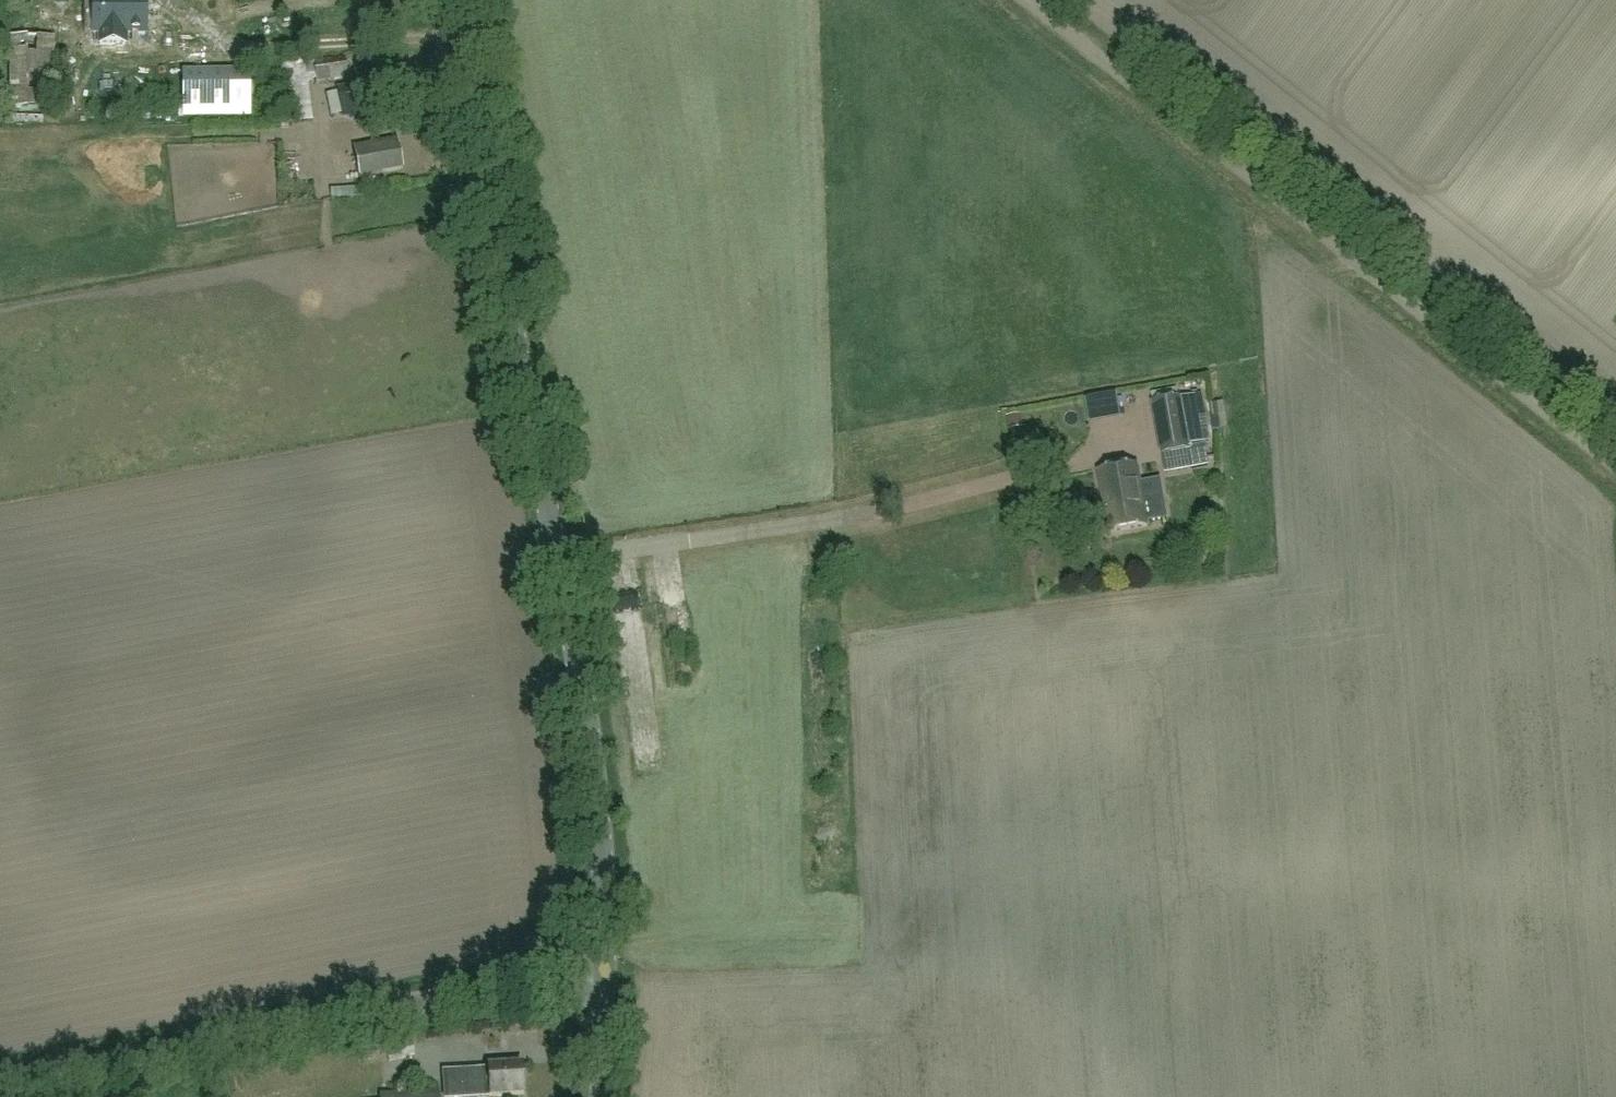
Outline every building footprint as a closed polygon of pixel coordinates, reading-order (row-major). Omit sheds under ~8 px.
[(124,35),(143,35),(143,0),(112,0),(91,0),(91,35),(97,35),(97,46),(124,46),(124,35)] [(54,38),(10,39),(11,115),(55,115),(54,38)] [(348,63),(316,67),(317,80),(349,76),(348,63)] [(392,68),(355,75),(358,87),(338,91),(343,116),(400,106),(392,68)] [(184,112),(251,112),(251,71),(183,71),(184,112)] [(315,123),(314,104),(293,104),(293,123),(315,123)] [(403,169),(398,143),(355,151),(360,178),(403,169)] [(305,163),(305,152),(285,152),(285,162),(305,163)] [(287,172),(287,182),(310,181),(309,170),(287,172)] [(355,188),(336,191),(338,202),(357,199),(355,188)] [(1190,450),(1181,398),(1153,403),(1162,455),(1190,450)] [(1137,466),(1099,473),(1109,533),(1148,526),(1146,515),(1149,515),(1152,511),(1150,502),(1146,499),(1143,500),(1137,466)] [(473,1093),(490,1092),(491,1096),(523,1095),(521,1065),(488,1066),(488,1072),(472,1072),(445,1073),(446,1096),(474,1096),(473,1093)]
